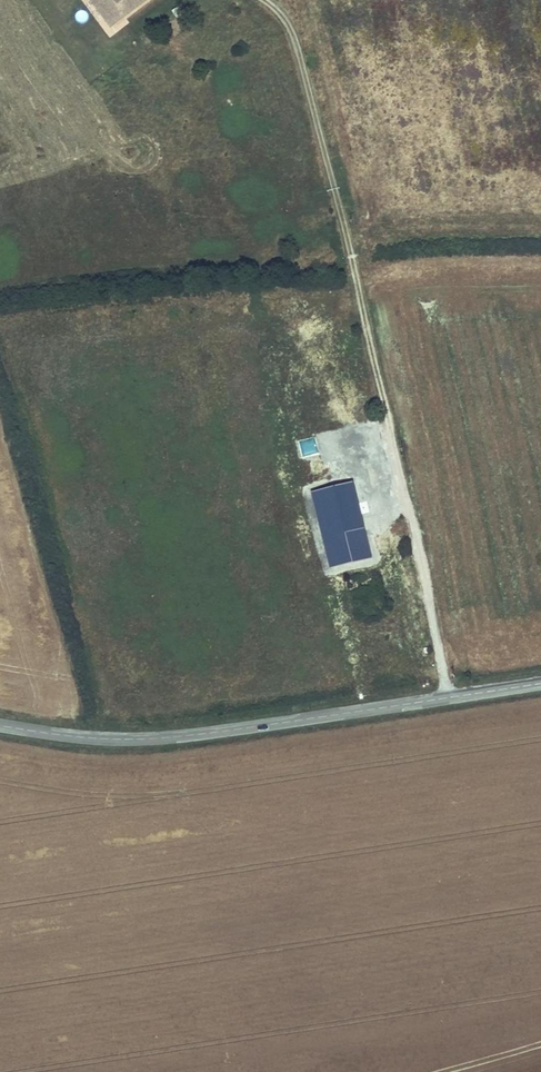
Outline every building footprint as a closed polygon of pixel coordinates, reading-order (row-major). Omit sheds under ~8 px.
[(112,26),(148,0),(93,0),(112,26)] [(179,7),(173,11),(177,18),(183,14),(179,7)] [(136,38),(126,44),(133,54),(142,48),(136,38)]
